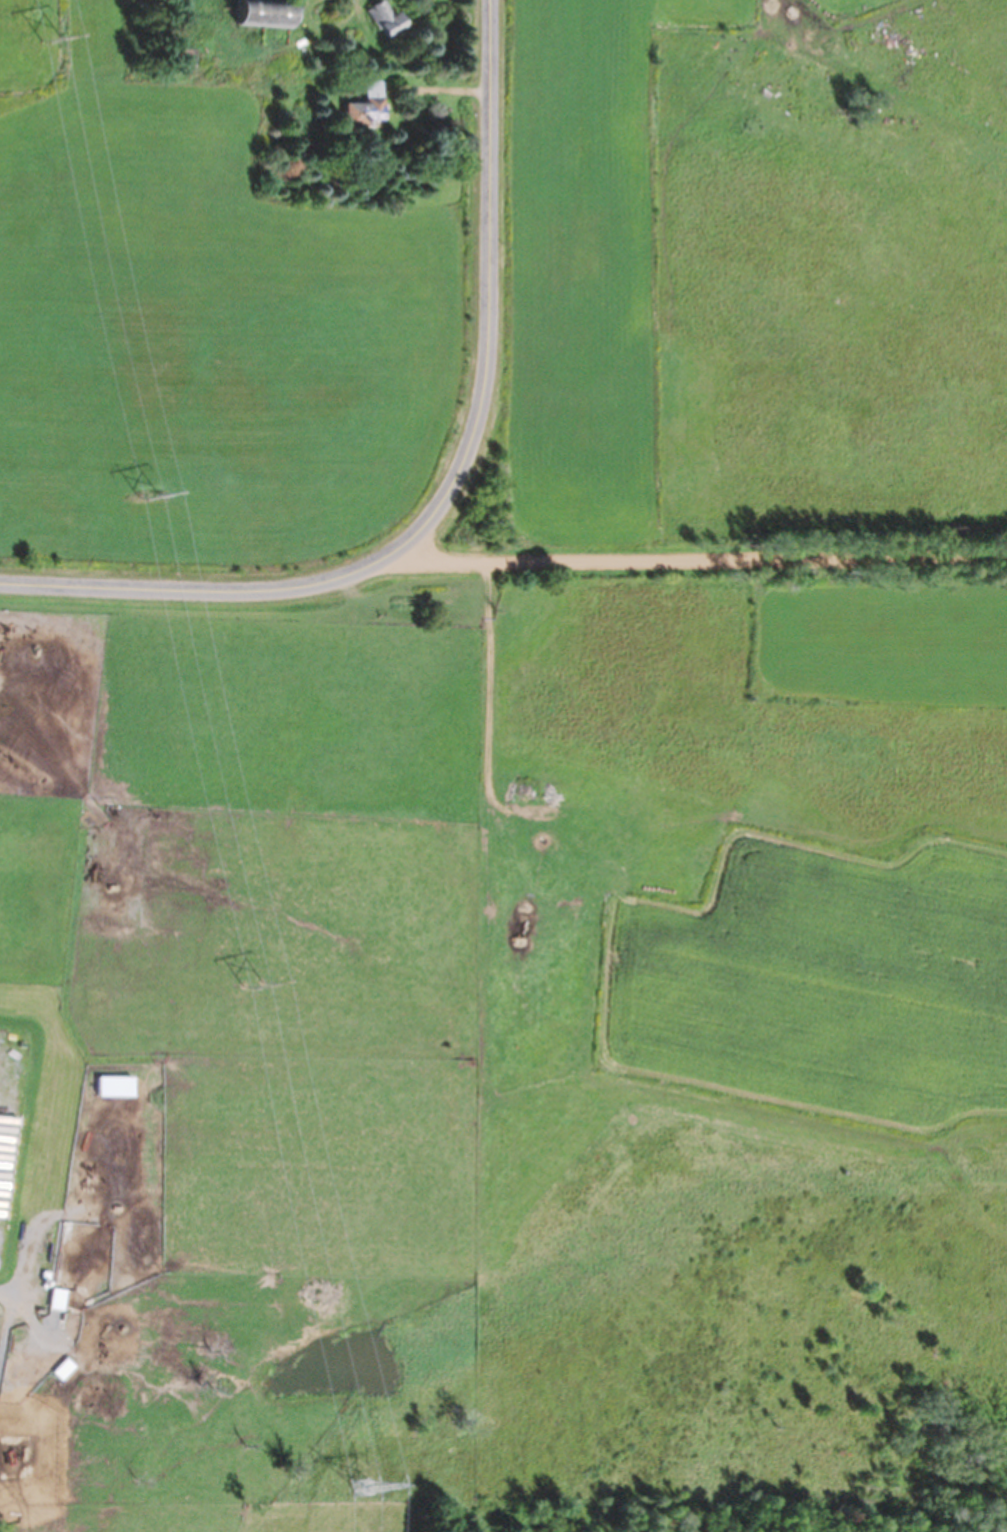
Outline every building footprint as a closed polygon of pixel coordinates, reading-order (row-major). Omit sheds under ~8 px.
[(385,0),(366,9),(381,41),(411,27),(403,10),(393,15),(385,0)] [(346,102),(346,123),(383,123),(383,80),(364,80),(364,102),(346,102)] [(127,1077),(112,1077),(112,1093),(127,1093),(127,1077)] [(66,1311),(68,1289),(53,1288),(51,1310),(66,1311)]
